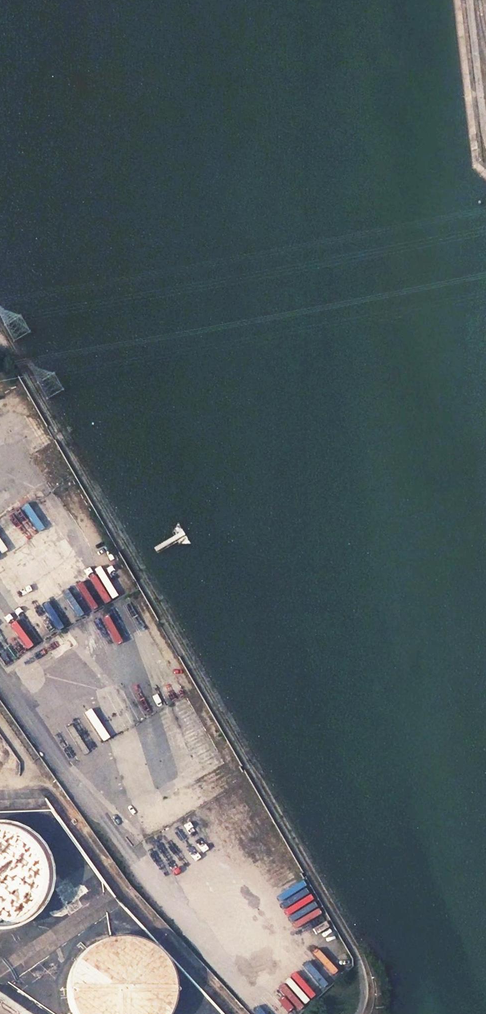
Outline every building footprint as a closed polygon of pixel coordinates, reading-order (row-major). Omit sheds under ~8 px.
[(112,698),(121,725),(133,721),(124,694),(112,698)] [(10,926),(22,921),(33,913),(41,902),(46,890),(47,877),(46,863),(41,851),(33,840),(23,832),(11,826),(0,824),(0,928),(10,926)] [(79,956),(71,971),(67,987),(69,1004),(74,1013),(166,1013),(171,1003),(172,985),(168,968),(158,954),(144,943),(127,938),(109,938),(93,945),(79,956)]
